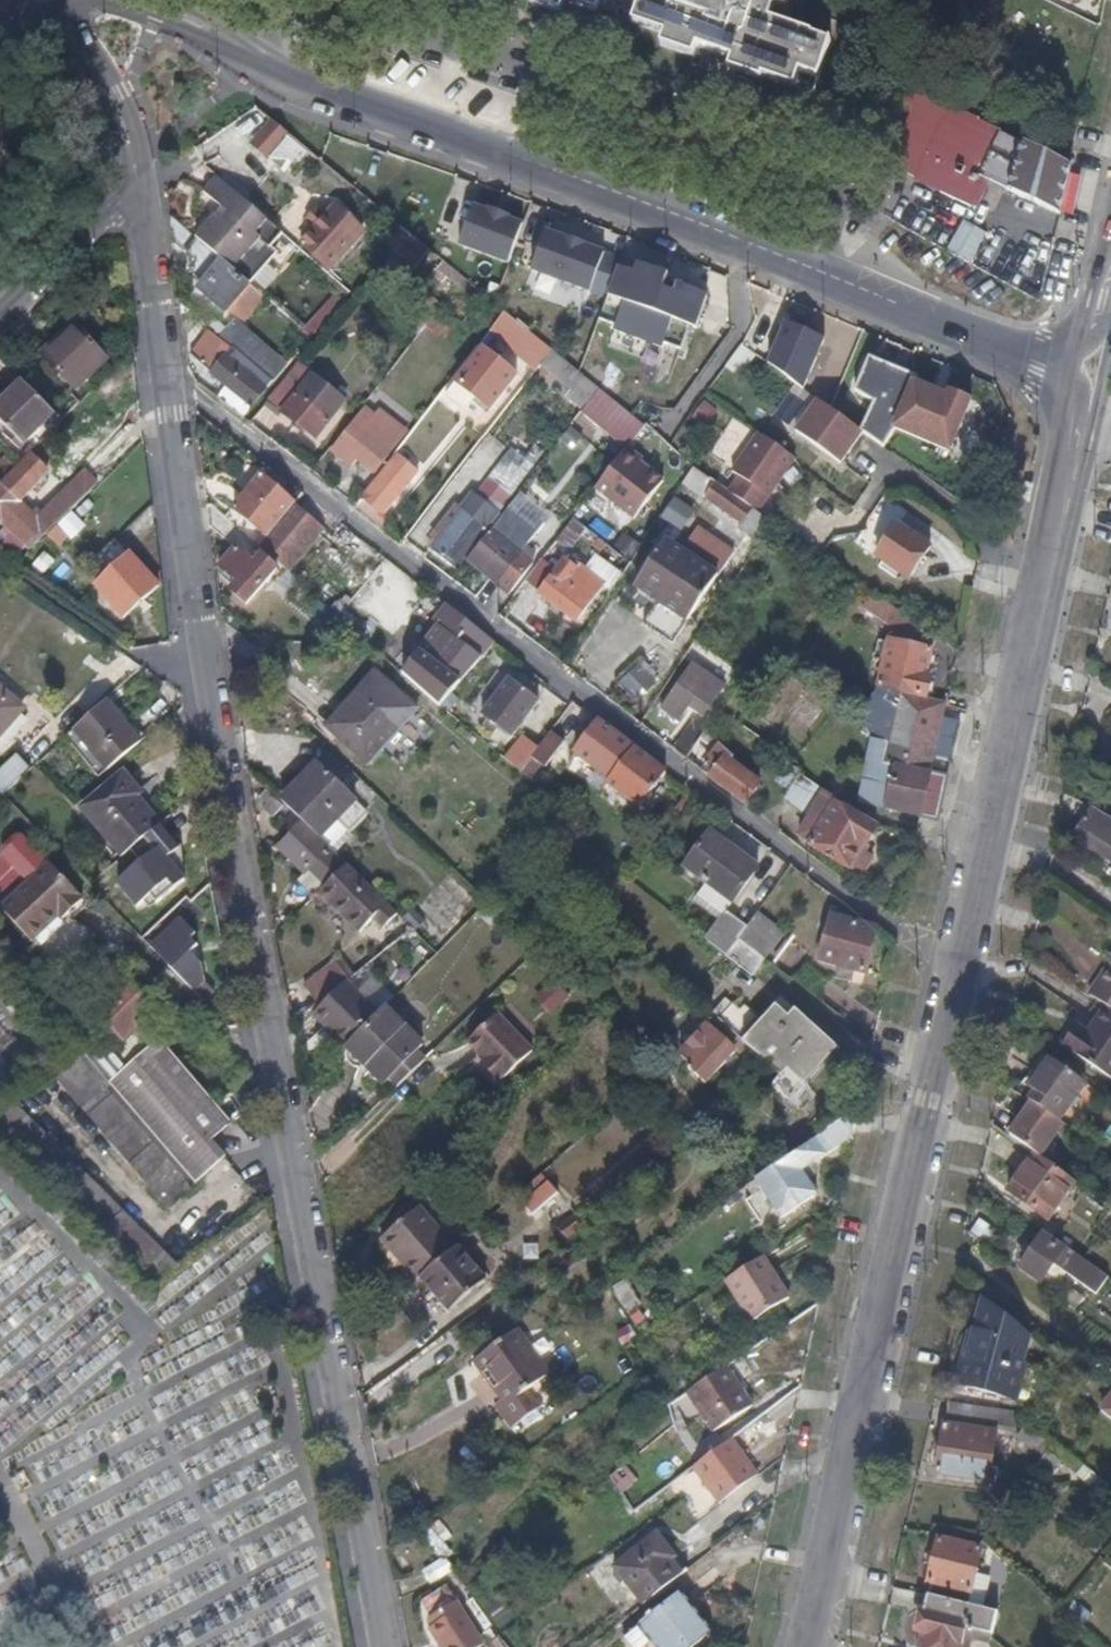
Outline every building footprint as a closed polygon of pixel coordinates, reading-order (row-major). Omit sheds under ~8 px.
[(537,0),(569,10),(573,0),(537,0)] [(629,0),(575,0),(623,16),(629,0)] [(810,0),(629,0),(623,16),(673,33),(669,44),(702,55),(704,48),(724,54),(727,46),(743,50),(740,60),(736,70),(818,97),(838,40),(821,35),(820,32),(801,26),(810,0)] [(740,60),(743,50),(727,46),(724,54),(740,60)] [(1039,154),(955,111),(918,181),(964,205),(978,179),(1058,220),(1070,169),(1039,154)] [(270,159),(286,138),(270,126),(255,146),(270,159)] [(270,159),(255,146),(251,151),(266,164),(270,159)] [(262,240),(256,234),(268,221),(218,177),(206,191),(228,212),(223,219),(218,214),(195,239),(233,272),(262,240)] [(522,220),(473,202),(458,243),(507,261),(522,220)] [(329,267),(361,229),(336,210),(304,245),(329,267)] [(195,239),(191,236),(171,217),(169,216),(172,243),(197,267),(189,274),(205,290),(202,295),(224,314),(249,287),(233,272),(195,239)] [(604,248),(546,227),(531,268),(589,289),(604,248)] [(421,253),(400,236),(389,247),(412,265),(421,253)] [(617,303),(607,330),(682,357),(705,295),(614,263),(601,297),(617,303)] [(314,336),(340,301),(331,294),(304,328),(314,336)] [(555,354),(507,315),(491,334),(540,374),(546,366),(555,354)] [(802,389),(823,339),(780,321),(759,371),(802,389)] [(85,380),(106,359),(95,349),(83,338),(71,326),(63,335),(48,351),(43,356),(43,358),(48,362),(55,370),(76,389),(85,380)] [(255,348),(232,329),(221,340),(245,361),(255,348)] [(231,365),(235,359),(212,338),(191,359),(250,411),(273,385),(257,371),(250,381),(231,365)] [(738,376),(755,356),(741,345),(725,365),(738,376)] [(493,411),(519,379),(485,352),(460,384),(472,394),(481,402),(493,411)] [(578,372),(555,354),(546,366),(593,404),(602,391),(578,372)] [(941,466),(968,405),(948,395),(945,402),(896,379),(877,420),(879,422),(890,430),(900,435),(923,445),(937,452),(933,463),(941,466)] [(329,411),(334,404),(321,393),(311,406),(302,399),(306,393),(292,382),(272,407),(318,444),(335,425),(334,422),(337,419),(329,411)] [(48,406),(39,398),(28,389),(24,385),(21,386),(12,397),(0,409),(0,420),(6,426),(12,431),(21,440),(25,445),(35,433),(46,422),(51,416),(53,415),(55,413),(48,406)] [(632,415),(602,391),(593,404),(628,431),(633,426),(643,436),(649,429),(632,415)] [(481,402),(472,394),(467,403),(474,409),(481,402)] [(699,401),(690,420),(708,429),(717,409),(699,401)] [(858,435),(812,402),(791,434),(835,465),(858,435)] [(338,419),(344,411),(334,404),(329,411),(337,419),(338,419)] [(377,478),(408,438),(381,417),(374,424),(365,417),(334,455),(354,472),(360,464),(377,478)] [(21,440),(12,431),(9,437),(17,443),(21,440)] [(753,511),(789,460),(753,434),(727,473),(733,478),(725,489),(753,511)] [(667,484),(643,467),(646,462),(631,451),(598,493),(637,523),(667,484)] [(16,503),(47,473),(32,458),(10,480),(2,488),(0,487),(0,524),(9,534),(29,553),(46,536),(63,520),(79,504),(93,490),(81,478),(63,495),(36,522),(16,503)] [(395,511),(422,475),(402,460),(366,506),(385,519),(391,511),(395,511)] [(294,504),(295,503),(248,465),(230,484),(244,496),(233,508),(265,536),(283,516),(294,504)] [(725,489),(699,468),(687,486),(740,527),(738,530),(760,548),(774,528),(762,518),(753,511),(725,489)] [(459,506),(470,492),(459,484),(450,498),(459,506)] [(310,545),(324,529),(294,504),(283,516),(265,536),(258,544),(288,570),(310,545)] [(456,569),(487,531),(474,521),(478,514),(467,507),(452,526),(445,535),(433,552),(456,569)] [(64,542),(75,531),(63,520),(46,536),(56,546),(58,549),(64,542)] [(445,535),(452,526),(447,521),(440,530),(445,535)] [(526,545),(499,524),(492,533),(519,554),(526,545)] [(908,581),(930,548),(898,526),(876,558),(908,581)] [(510,598),(535,566),(519,554),(492,533),(468,565),(510,598)] [(631,559),(639,543),(621,533),(613,549),(631,559)] [(675,645),(721,577),(672,538),(639,586),(661,603),(646,625),(675,645)] [(127,615),(159,582),(131,553),(129,555),(117,543),(94,565),(106,577),(97,586),(127,615)] [(243,604),(274,570),(259,557),(252,563),(235,547),(217,567),(235,583),(228,591),(243,604)] [(574,624),(603,587),(568,560),(539,596),(540,597),(574,624)] [(286,595),(298,583),(286,573),(275,585),(286,595)] [(889,605),(858,585),(849,598),(885,623),(889,605)] [(928,674),(935,637),(914,623),(889,605),(885,623),(899,633),(896,646),(890,645),(881,688),(885,689),(928,700),(933,675),(928,674)] [(483,656),(468,643),(480,628),(450,606),(441,617),(444,620),(404,671),(410,677),(422,688),(440,704),(463,678),(483,656)] [(617,685),(634,703),(659,679),(641,661),(617,685)] [(380,709),(399,688),(379,669),(359,691),(380,709)] [(703,721),(724,691),(692,669),(672,699),(689,711),(703,721)] [(516,727),(537,699),(510,679),(498,695),(482,717),(493,725),(509,736),(516,727)] [(401,728),(420,706),(399,688),(380,709),(401,728)] [(935,762),(947,705),(928,700),(885,689),(877,727),(892,730),(889,749),(894,752),(935,762)] [(401,728),(380,709),(359,691),(358,690),(336,714),(347,723),(337,736),(368,765),(401,728)] [(2,691),(0,692),(0,708),(16,722),(24,711),(2,691)] [(461,707),(457,703),(452,699),(449,698),(447,699),(441,705),(454,715),(461,707)] [(678,728),(689,711),(672,699),(661,716),(678,728)] [(566,741),(588,711),(574,701),(570,706),(560,719),(551,731),(566,741)] [(139,742),(105,704),(95,713),(72,735),(104,773),(121,757),(134,746),(139,742)] [(0,708),(0,740),(16,722),(0,708)] [(634,745),(614,730),(592,714),(577,733),(585,738),(576,750),(611,776),(634,745)] [(682,753),(702,731),(692,722),(673,745),(682,753)] [(764,820),(800,772),(799,770),(790,763),(747,730),(736,745),(752,758),(741,771),(762,787),(761,790),(749,809),(764,820)] [(932,775),(935,762),(894,752),(879,749),(876,764),(884,766),(879,790),(867,788),(863,806),(880,810),(881,814),(921,825),(923,818),(932,775)] [(26,769),(13,756),(0,768),(0,793),(26,769)] [(761,790),(723,763),(711,780),(738,801),(749,809),(761,790)] [(312,829),(348,792),(319,764),(284,801),(305,822),(312,829)] [(164,823),(140,797),(123,779),(127,774),(124,771),(104,793),(85,811),(83,813),(123,857),(139,844),(155,831),(156,829),(164,823)] [(938,822),(948,779),(932,775),(923,818),(938,822)] [(782,802),(799,812),(814,788),(797,777),(782,802)] [(855,803),(840,795),(837,802),(852,811),(855,803)] [(1071,800),(1069,817),(1083,825),(1084,823),(1110,839),(1110,824),(1100,817),(1071,800)] [(868,847),(878,829),(835,806),(827,820),(819,815),(809,832),(818,838),(812,848),(851,871),(853,866),(865,874),(874,858),(865,853),(863,851),(864,847),(868,847)] [(349,865),(327,844),(312,829),(305,822),(278,850),(306,875),(313,868),(330,884),(349,865)] [(1084,823),(1083,825),(1073,843),(1110,867),(1110,839),(1084,823)] [(181,888),(179,869),(179,854),(175,856),(170,849),(155,831),(139,844),(123,857),(116,864),(99,878),(117,898),(132,915),(146,904),(152,912),(181,888)] [(734,901),(759,866),(742,855),(712,832),(709,834),(688,862),(686,865),(686,867),(703,879),(734,901)] [(80,895),(67,881),(49,863),(32,879),(20,890),(15,895),(1,908),(20,928),(28,937),(33,939),(36,942),(44,936),(52,929),(56,924),(52,920),(62,911),(70,904),(80,895)] [(386,902),(364,880),(349,865),(330,884),(355,907),(368,920),(386,902)] [(368,920),(355,907),(348,915),(362,926),(368,920)] [(740,938),(749,926),(735,915),(727,910),(726,911),(719,921),(707,937),(728,953),(740,938)] [(767,957),(787,931),(760,911),(749,926),(740,938),(767,957)] [(864,973),(878,930),(875,927),(835,915),(821,961),(864,973)] [(57,965),(88,936),(71,917),(39,946),(57,965)] [(392,945),(402,937),(413,928),(402,919),(377,940),(386,950),(392,945)] [(185,948),(190,944),(175,928),(153,949),(175,973),(195,993),(198,989),(196,973),(185,962),(192,956),(185,948)] [(152,974),(139,960),(132,968),(144,981),(152,974)] [(331,994),(344,985),(348,981),(334,966),(306,989),(319,1005),(331,994)] [(1099,996),(1093,1002),(1110,1013),(1110,1014),(1110,978),(1099,996)] [(153,1011),(136,995),(126,983),(114,995),(100,1007),(88,1018),(102,1033),(113,1044),(116,1047),(118,1045),(122,1041),(141,1023),(153,1011)] [(376,1017),(344,985),(331,994),(319,1005),(313,1010),(309,1014),(346,1048),(376,1017)] [(805,1014),(790,998),(784,993),(779,1000),(803,1017),(805,1014)] [(563,1024),(578,1008),(565,995),(554,1005),(549,1010),(563,1024)] [(823,1031),(805,1014),(803,1017),(779,1000),(764,1014),(749,1001),(743,1007),(735,998),(722,1011),(721,1013),(738,1030),(765,1059),(773,1066),(784,1076),(793,1068),(804,1078),(825,1057),(835,1045),(837,1041),(823,1031)] [(420,1047),(382,1011),(377,1017),(376,1017),(346,1048),(384,1085),(420,1047)] [(1110,1013),(1094,1038),(1082,1031),(1075,1042),(1068,1052),(1087,1065),(1110,1081),(1110,1014),(1110,1013)] [(534,1052),(516,1034),(497,1015),(468,1043),(486,1062),(505,1081),(512,1074),(534,1052)] [(746,1041),(723,1021),(715,1030),(738,1049),(746,1041)] [(738,1049),(715,1030),(710,1025),(683,1053),(692,1062),(691,1066),(696,1070),(704,1077),(709,1081),(718,1071),(738,1049)] [(214,1102),(187,1073),(165,1049),(155,1039),(125,1067),(148,1092),(181,1127),(204,1152),(215,1164),(223,1157),(208,1142),(214,1137),(232,1120),(214,1102)] [(113,1099),(77,1058),(68,1049),(64,1052),(59,1057),(54,1061),(47,1068),(70,1093),(88,1114),(117,1147),(153,1188),(171,1207),(192,1189),(179,1174),(151,1142),(113,1099)] [(505,1081),(486,1062),(483,1066),(501,1085),(505,1081)] [(1062,1083),(1065,1079),(1067,1076),(1049,1063),(1046,1068),(1040,1076),(1035,1084),(1031,1088),(1030,1092),(1037,1097),(1044,1102),(1046,1104),(1049,1101),(1062,1083)] [(148,1092),(125,1067),(106,1084),(120,1099),(136,1118),(151,1135),(177,1164),(195,1184),(206,1173),(215,1164),(204,1152),(181,1127),(148,1092)] [(787,1094),(804,1078),(793,1068),(784,1076),(775,1083),(787,1094)] [(820,1191),(805,1169),(830,1151),(844,1140),(856,1131),(860,1113),(862,1103),(844,1115),(818,1135),(793,1154),(766,1174),(753,1184),(750,1186),(757,1197),(767,1189),(785,1219),(804,1204),(820,1191)] [(228,1152),(214,1137),(208,1142),(223,1157),(228,1152)] [(1065,1192),(1071,1182),(1046,1164),(1031,1153),(1017,1174),(1006,1191),(1011,1195),(1025,1205),(1045,1219),(1053,1208),(1065,1192)] [(510,1198),(528,1219),(557,1194),(539,1173),(510,1198)] [(453,1251),(417,1209),(402,1222),(389,1234),(380,1242),(416,1283),(420,1280),(430,1271),(444,1259),(453,1251)] [(988,1243),(995,1229),(977,1219),(969,1232),(988,1243)] [(1103,1274),(1067,1249),(1043,1231),(1029,1253),(1017,1270),(1022,1274),(1037,1285),(1053,1262),(1093,1291),(1103,1274)] [(475,1272),(455,1249),(453,1251),(444,1259),(430,1271),(420,1280),(423,1284),(449,1313),(452,1312),(457,1307),(462,1302),(467,1298),(485,1283),(475,1272)] [(791,1296),(765,1255),(755,1262),(740,1271),(728,1279),(754,1320),(791,1296)] [(609,1293),(628,1314),(641,1302),(622,1282),(609,1293)] [(1024,1359),(1026,1351),(1029,1342),(1020,1334),(996,1316),(982,1306),(970,1349),(960,1384),(974,1387),(1000,1392),(1011,1396),(1011,1400),(1010,1405),(1015,1405),(1030,1407),(1035,1406),(1037,1405),(1040,1393),(1045,1378),(1046,1371),(1039,1367),(1024,1359)] [(566,1365),(557,1353),(549,1359),(526,1329),(503,1346),(484,1359),(492,1370),(497,1367),(517,1395),(512,1400),(526,1419),(545,1406),(532,1389),(566,1365)] [(753,1403),(737,1383),(725,1367),(700,1385),(685,1396),(695,1411),(699,1416),(708,1427),(712,1433),(715,1434),(717,1431),(728,1424),(751,1406),(753,1403)] [(1098,1411),(1110,1422),(1110,1396),(1098,1411)] [(989,1468),(994,1434),(1012,1434),(1015,1411),(960,1404),(950,1403),(948,1401),(948,1405),(945,1422),(942,1444),(939,1462),(938,1472),(950,1474),(987,1480),(989,1468)] [(1039,1431),(1026,1420),(1017,1431),(1012,1438),(1022,1447),(1031,1455),(1036,1459),(1033,1465),(1036,1468),(1041,1472),(1045,1475),(1047,1470),(1051,1465),(1056,1459),(1065,1466),(1081,1479),(1103,1497),(1110,1503),(1110,1490),(1100,1481),(1039,1431)] [(639,1468),(674,1454),(667,1437),(632,1451),(639,1468)] [(761,1475),(732,1439),(713,1454),(700,1463),(694,1468),(723,1505),(743,1489),(761,1475)] [(623,1494),(637,1479),(622,1465),(608,1480),(623,1494)] [(676,1500),(661,1521),(684,1539),(700,1518),(676,1500)] [(968,1602),(975,1573),(979,1550),(981,1546),(958,1541),(948,1539),(940,1536),(937,1537),(936,1542),(933,1556),(930,1568),(927,1579),(930,1581),(927,1593),(945,1596),(968,1602)] [(455,1538),(442,1548),(454,1565),(467,1555),(455,1538)] [(682,1578),(671,1565),(672,1563),(654,1540),(614,1572),(643,1608),(665,1592),(682,1578)] [(420,1568),(427,1584),(450,1575),(444,1559),(420,1568)] [(983,1605),(989,1577),(975,1573),(968,1602),(983,1605)] [(1000,1609),(996,1608),(991,1608),(983,1605),(968,1602),(945,1596),(927,1593),(925,1607),(922,1608),(917,1629),(924,1631),(921,1646),(926,1646),(961,1646),(962,1642),(966,1626),(994,1632),(996,1626),(1000,1609)] [(662,1613),(681,1598),(677,1594),(660,1607),(658,1609),(662,1613)] [(681,1598),(662,1613),(658,1609),(660,1607),(659,1606),(649,1615),(650,1616),(643,1622),(646,1625),(641,1628),(656,1646),(696,1646),(710,1636),(681,1598)] [(456,1608),(430,1623),(441,1646),(482,1646),(456,1608)] [(430,1623),(427,1624),(430,1630),(430,1633),(426,1636),(433,1646),(441,1646),(430,1623)]
